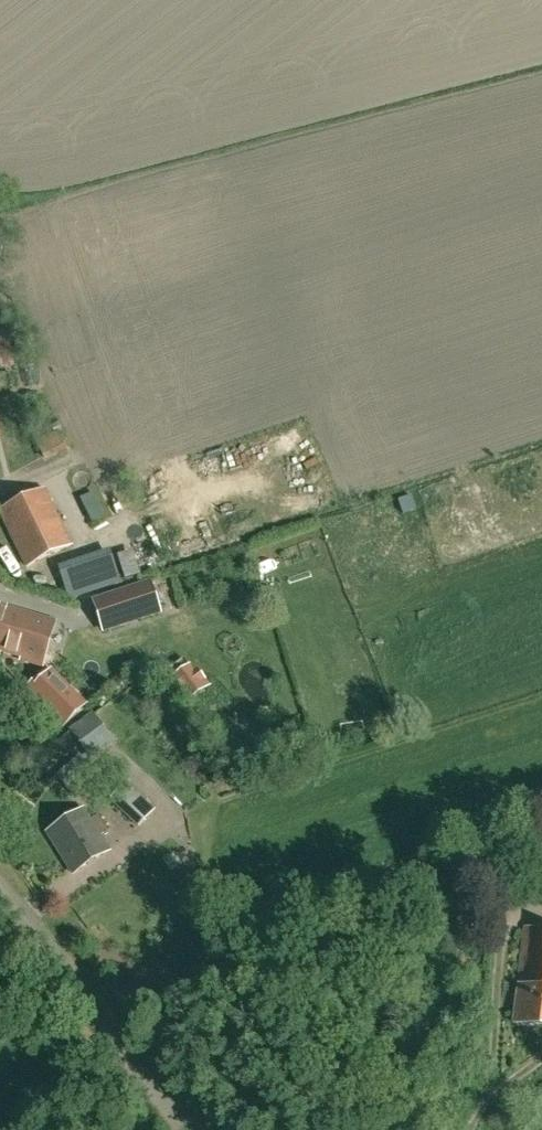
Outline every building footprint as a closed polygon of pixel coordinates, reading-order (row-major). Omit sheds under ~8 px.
[(18,364),(11,333),(0,335),(7,367),(18,364)] [(44,492),(0,512),(0,514),(26,569),(70,548),(44,492)] [(410,495),(397,500),(402,514),(415,509),(410,495)] [(78,596),(152,575),(144,548),(126,553),(124,547),(68,563),(78,596)] [(101,632),(161,612),(150,578),(89,598),(101,632)] [(0,604),(0,655),(1,653),(20,658),(19,661),(42,668),(56,621),(0,604)] [(207,687),(193,668),(190,664),(188,666),(174,676),(172,678),(188,700),(207,687)] [(86,705),(52,670),(28,692),(63,728),(86,705)] [(112,744),(92,715),(71,730),(91,759),(112,744)] [(62,770),(82,793),(97,780),(77,758),(62,770)] [(109,800),(137,827),(154,809),(127,783),(109,800)] [(82,810),(46,833),(71,874),(108,851),(99,837),(107,831),(98,817),(90,822),(82,810)] [(514,1023),(541,1026),(541,930),(525,928),(514,1023)]
